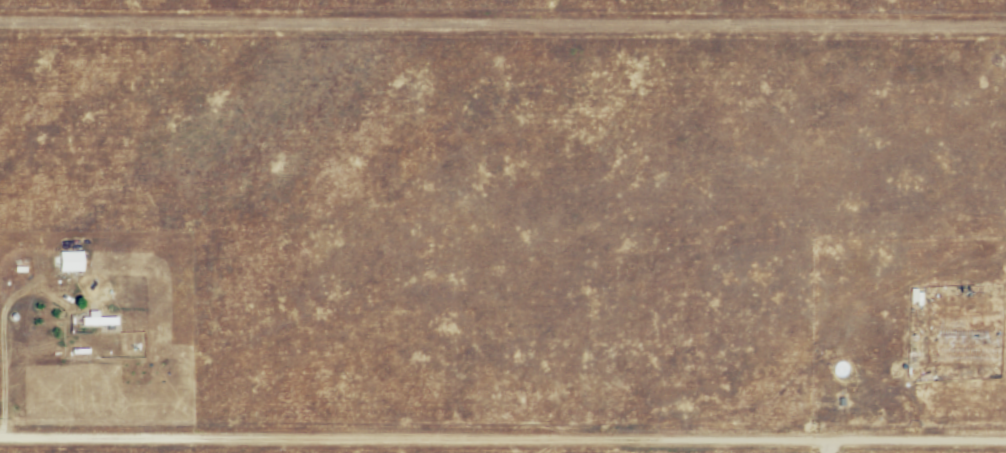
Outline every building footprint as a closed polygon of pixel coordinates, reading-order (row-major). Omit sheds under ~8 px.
[(56,251),(83,251),(83,274),(56,274),(56,251)] [(83,317),(89,317),(89,310),(100,310),(100,316),(120,317),(119,327),(83,326),(83,317)]
